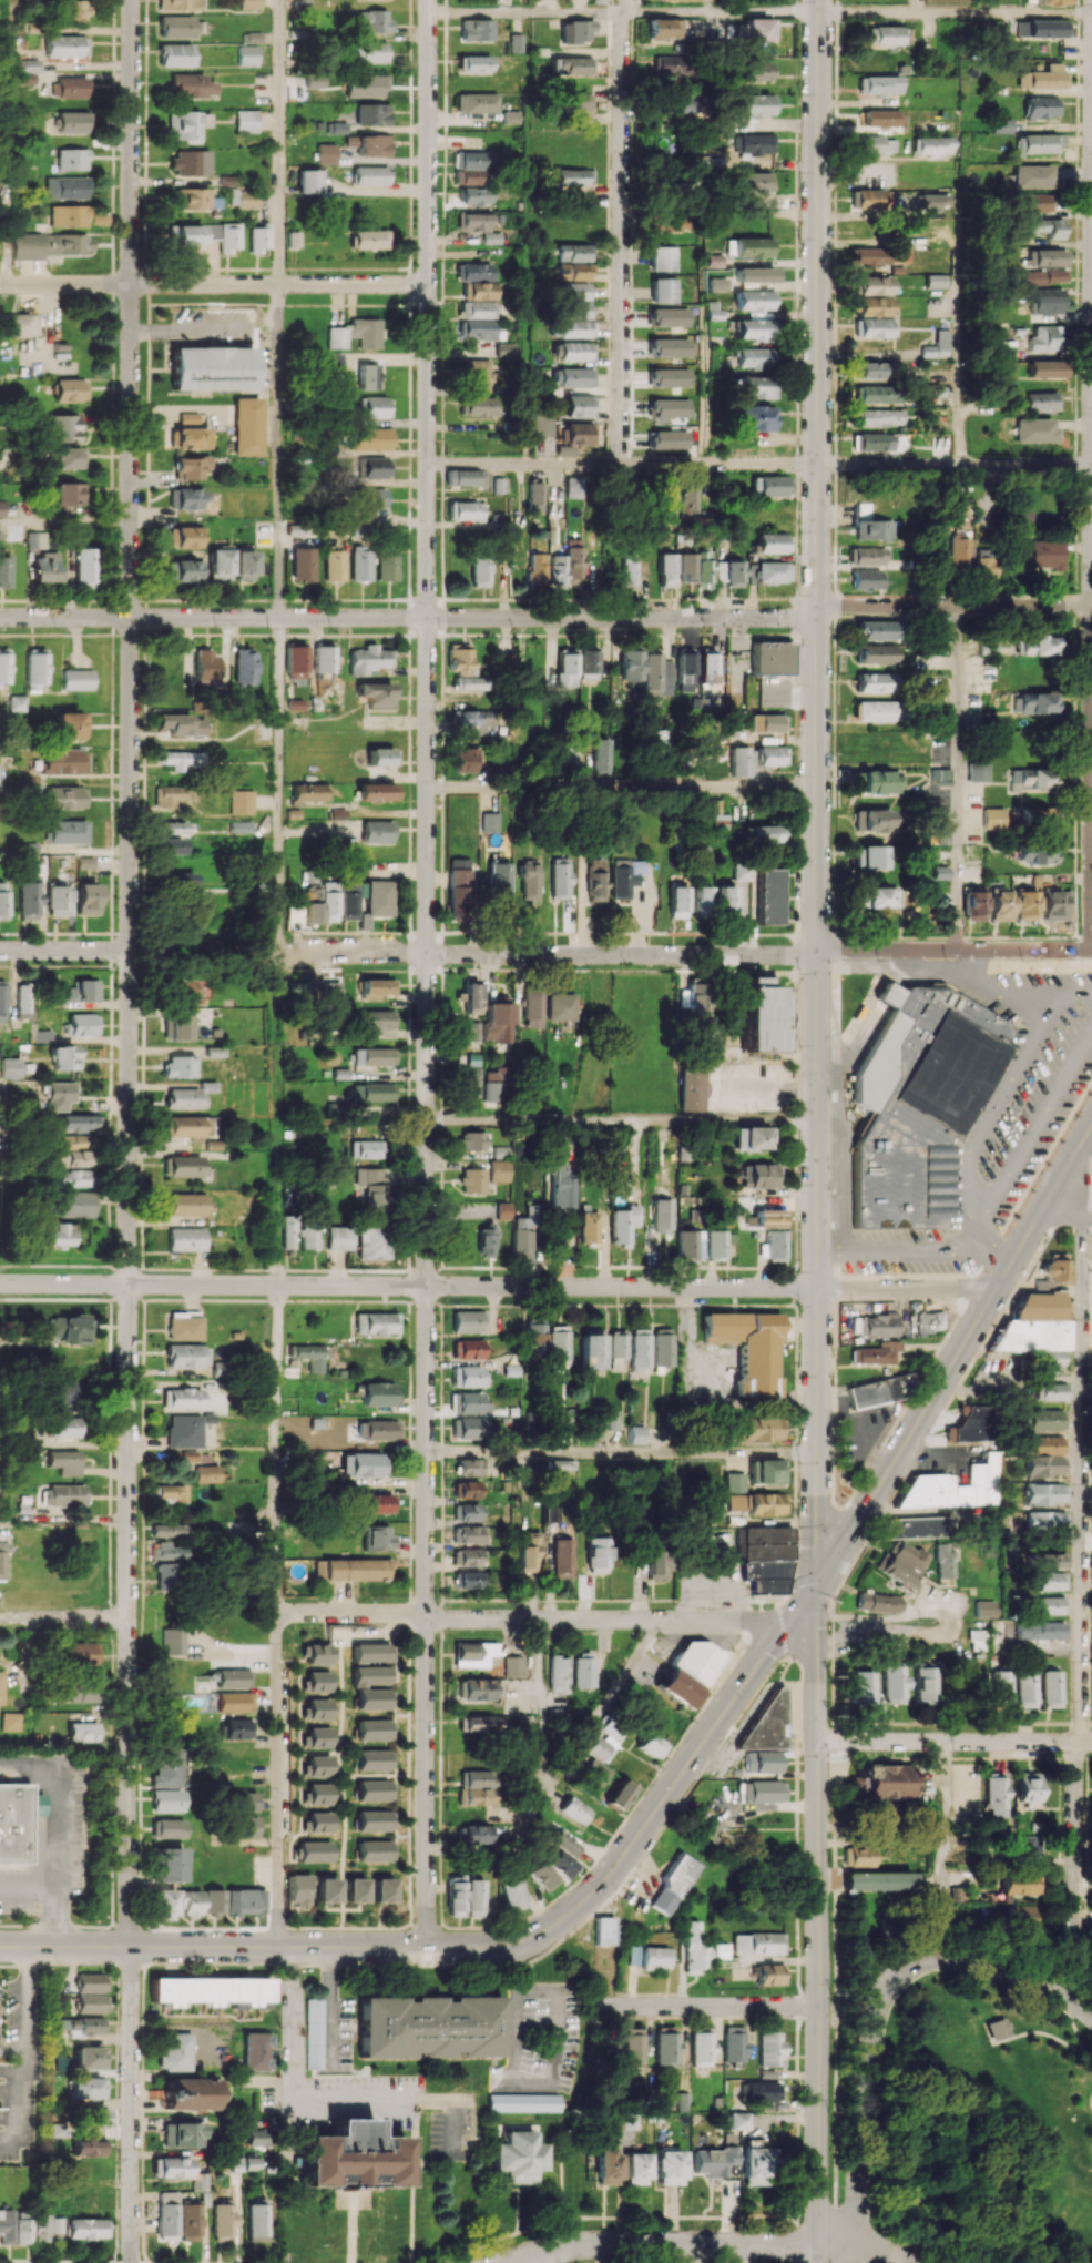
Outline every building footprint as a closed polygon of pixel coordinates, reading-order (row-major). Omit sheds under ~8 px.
[(87,20),(87,0),(86,0),(64,0),(65,21),(87,20)] [(200,9),(200,0),(159,0),(159,10),(200,9)] [(261,9),(261,0),(240,0),(240,9),(261,9)] [(390,11),(359,10),(359,32),(389,32),(390,11)] [(681,19),(647,18),(647,39),(681,39),(681,19)] [(743,24),(736,24),(736,50),(773,51),(774,19),(744,18),(743,24)] [(460,40),(493,41),(493,20),(461,19),(460,40)] [(594,20),(561,21),(561,43),(589,43),(589,32),(594,32),(594,20)] [(1016,36),(1068,37),(1069,21),(1016,20),(1016,36)] [(867,26),(867,45),(904,45),(904,26),(867,26)] [(261,32),(243,32),(243,43),(261,43),(261,32)] [(523,52),(523,34),(510,34),(510,51),(523,52)] [(87,35),(47,36),(47,57),(87,57),(87,35)] [(362,42),(361,61),(387,61),(388,42),(362,42)] [(193,44),(159,45),(160,67),(193,66),(193,44)] [(238,65),(258,66),(258,46),(239,45),(238,65)] [(458,56),(458,72),(491,72),(491,55),(458,56)] [(682,57),(651,56),(651,78),(682,79),(682,57)] [(552,74),(593,74),(593,58),(552,57),(552,74)] [(21,72),(40,72),(41,59),(22,59),(21,72)] [(769,63),(736,62),(735,79),(769,81),(769,63)] [(215,97),(215,82),(205,82),(205,75),(171,74),(171,96),(215,97)] [(900,94),(900,76),(858,76),(858,95),(900,94)] [(86,77),(54,78),(55,97),(86,97),(86,77)] [(498,93),(457,93),(456,112),(497,112),(498,93)] [(592,110),(592,93),(567,93),(567,109),(592,110)] [(734,95),(734,116),(773,115),(773,95),(734,95)] [(1026,118),(1059,119),(1059,97),(1026,97),(1026,118)] [(356,125),(388,125),(388,104),(356,104),(356,125)] [(257,131),(256,110),(235,110),(235,131),(257,131)] [(904,126),(904,110),(863,111),(863,127),(904,126)] [(56,133),(88,133),(88,111),(56,111),(56,133)] [(168,139),(184,140),(184,143),(199,144),(199,127),(210,127),(210,112),(168,111),(168,139)] [(1065,146),(1065,133),(1015,134),(1016,154),(1057,153),(1057,146),(1065,146)] [(358,155),(388,156),(389,135),(358,134),(358,155)] [(772,134),(732,134),(733,154),(773,153),(772,134)] [(895,153),(895,140),(882,139),(882,135),(858,134),(857,152),(895,153)] [(913,155),(951,155),(951,137),(913,137),(913,155)] [(316,164),(336,164),(336,144),(317,144),(316,164)] [(87,149),(58,148),(58,169),(87,170),(87,149)] [(209,150),(172,150),(173,175),(209,175),(209,150)] [(495,152),(455,151),(454,184),(484,184),(484,167),(495,167),(495,152)] [(1014,187),(1055,188),(1055,176),(1051,176),(1051,166),(1014,165),(1014,187)] [(386,185),(387,166),(354,166),(353,184),(386,185)] [(593,185),(593,168),(556,169),(556,186),(593,185)] [(298,170),(298,193),(319,193),(320,170),(298,170)] [(693,181),(683,183),(681,172),(650,178),(654,199),(695,191),(693,181)] [(734,172),(734,193),(768,194),(769,173),(734,172)] [(87,199),(87,177),(47,176),(47,198),(87,199)] [(209,188),(175,188),(174,209),(208,210),(209,188)] [(491,188),(461,188),(461,204),(491,204),(491,188)] [(885,210),(886,189),(858,188),(858,208),(885,210)] [(258,208),(258,189),(232,190),(232,198),(230,198),(230,203),(237,203),(237,208),(258,208)] [(1052,193),(1022,194),(1022,212),(1052,212),(1052,193)] [(51,226),(86,227),(87,206),(51,205),(51,226)] [(483,244),(502,244),(502,232),(490,232),(490,213),(458,214),(458,231),(483,230),(483,244)] [(688,231),(688,215),(651,214),(650,230),(688,231)] [(1047,239),(1064,239),(1064,219),(1022,219),(1022,232),(1047,232),(1047,239)] [(169,244),(202,244),(203,238),(220,238),(219,251),(239,251),(240,225),(169,224),(169,244)] [(270,248),(270,225),(249,225),(249,254),(262,254),(262,248),(270,248)] [(352,230),(352,248),(387,249),(388,230),(352,230)] [(299,247),(300,232),(288,232),(288,246),(299,247)] [(14,234),(14,259),(42,259),(42,254),(89,254),(89,233),(14,234)] [(734,257),(772,257),(772,238),(734,237),(734,257)] [(556,261),(589,262),(589,244),(556,244),(556,261)] [(675,271),(676,247),(652,247),(652,271),(675,271)] [(850,264),(909,263),(909,249),(889,250),(889,247),(850,248),(850,264)] [(1067,265),(1066,249),(1026,250),(1026,266),(1067,265)] [(721,255),(705,254),(705,266),(721,266),(721,255)] [(494,264),(456,263),(456,280),(493,281),(494,264)] [(587,280),(587,263),(557,263),(556,280),(587,280)] [(774,282),(774,268),(734,268),(734,282),(774,282)] [(1022,270),(1022,284),(1067,283),(1066,269),(1022,270)] [(925,288),(945,288),(945,275),(925,275),(925,288)] [(890,276),(858,276),(859,295),(890,295),(890,276)] [(675,303),(675,278),(652,278),(652,303),(675,303)] [(725,278),(707,278),(706,291),(725,291),(725,278)] [(463,299),(498,300),(498,282),(463,282),(463,299)] [(589,299),(589,282),(564,283),(565,300),(589,299)] [(1032,314),(1062,314),(1062,288),(1032,288),(1032,314)] [(773,290),(733,291),(734,309),(746,309),(747,319),(733,319),(733,340),(768,340),(768,310),(773,310),(773,290)] [(858,316),(894,316),(894,298),(858,298),(858,316)] [(459,302),(460,319),(497,318),(497,301),(459,302)] [(649,326),(687,327),(688,308),(650,308),(649,326)] [(39,337),(39,315),(4,314),(3,335),(39,337)] [(895,318),(859,318),(858,337),(894,338),(895,318)] [(327,348),(347,348),(348,337),(359,337),(358,349),(379,349),(380,319),(350,319),(350,328),(328,328),(327,348)] [(497,321),(459,320),(459,338),(497,338),(497,321)] [(558,338),(594,337),(593,320),(558,321),(558,338)] [(1060,325),(1034,326),(1035,335),(1029,336),(1030,351),(1061,350),(1060,325)] [(948,356),(948,330),(935,330),(935,346),(921,345),(921,356),(948,356)] [(688,339),(649,338),(649,356),(687,357),(688,339)] [(1016,341),(999,340),(999,358),(1016,358),(1016,341)] [(554,361),(593,360),(593,342),(554,342),(554,361)] [(515,347),(498,345),(497,354),(514,357),(515,347)] [(171,348),(172,391),(253,390),(252,347),(171,348)] [(733,367),(768,368),(769,349),(734,348),(733,367)] [(341,373),(342,353),(322,353),(321,372),(341,373)] [(491,360),(468,359),(468,390),(490,391),(491,360)] [(1028,376),(1063,377),(1063,360),(1028,360),(1028,376)] [(854,378),(892,378),(892,362),(854,363),(854,378)] [(359,389),(379,389),(379,364),(359,365),(359,389)] [(593,387),(593,369),(553,368),(553,386),(593,387)] [(688,369),(649,369),(649,386),(687,387),(688,369)] [(773,398),(773,378),(734,376),(733,397),(773,398)] [(54,401),(84,401),(84,379),(54,380),(54,401)] [(855,403),(902,403),(902,387),(855,386),(855,403)] [(918,396),(944,396),(944,386),(918,386),(918,396)] [(1026,411),(1058,410),(1057,392),(1026,393),(1026,411)] [(565,417),(595,417),(595,395),(565,395),(565,417)] [(360,417),(390,418),(391,398),(361,396),(360,417)] [(460,417),(498,415),(497,396),(460,397),(460,417)] [(260,455),(260,398),(233,398),(233,456),(260,455)] [(687,417),(687,399),(649,399),(649,416),(687,417)] [(733,430),(772,430),(773,407),(734,406),(733,430)] [(903,409),(854,409),(854,426),(903,426),(903,409)] [(179,413),(179,427),(198,426),(197,413),(179,413)] [(49,442),(78,441),(77,415),(48,415),(49,442)] [(1054,419),(1016,419),(1015,442),(1053,442),(1054,419)] [(594,424),(560,423),(559,444),(558,444),(557,454),(577,454),(577,444),(594,445),(594,424)] [(205,427),(171,428),(172,449),(206,448),(205,427)] [(391,429),(352,428),(352,450),(391,450),(391,429)] [(687,431),(649,431),(649,449),(687,450),(687,431)] [(853,434),(853,450),(895,449),(895,433),(853,434)] [(84,448),(54,447),(54,458),(47,458),(47,467),(83,468),(84,448)] [(209,456),(176,458),(177,480),(200,479),(200,469),(209,469),(209,456)] [(391,477),(391,458),(360,457),(359,477),(391,477)] [(447,485),(484,486),(484,470),(447,469),(447,485)] [(750,477),(751,496),(790,494),(789,476),(750,477)] [(567,498),(582,497),(581,477),(567,478),(567,498)] [(529,513),(544,513),(545,482),(529,482),(529,513)] [(86,483),(56,483),(55,511),(68,511),(68,504),(85,504),(86,483)] [(657,484),(657,518),(675,518),(676,485),(657,484)] [(698,485),(682,484),(682,516),(697,516),(698,485)] [(170,509),(201,508),(201,488),(169,489),(170,509)] [(386,511),(386,488),(364,489),(364,512),(386,511)] [(485,502),(449,502),(449,520),(484,521),(485,502)] [(1029,527),(1029,506),(1008,505),(1007,526),(1029,527)] [(854,539),(891,540),(891,521),(854,520),(854,539)] [(201,527),(169,527),(169,548),(201,547),(201,527)] [(46,532),(27,532),(28,548),(46,548),(46,532)] [(757,553),(790,553),(790,533),(756,534),(757,553)] [(966,535),(945,534),(945,555),(937,555),(937,565),(966,566),(966,535)] [(567,586),(584,586),(584,539),(566,539),(567,586)] [(1060,571),(1060,540),(1027,541),(1028,567),(1051,566),(1051,571),(1060,571)] [(315,548),(293,547),(292,580),(314,580),(315,548)] [(371,547),(352,547),(352,581),(372,580),(371,547)] [(886,547),(848,548),(848,565),(887,564),(886,547)] [(94,588),(95,548),(77,548),(76,588),(94,588)] [(208,580),(229,581),(230,550),(209,549),(208,580)] [(346,581),(346,550),(326,550),(325,581),(346,581)] [(254,551),(233,551),(233,580),(254,580),(254,551)] [(398,551),(379,551),(378,580),(397,581),(398,551)] [(696,588),(712,588),(713,551),(697,551),(696,588)] [(34,582),(58,581),(58,553),(33,554),(34,582)] [(546,587),(546,553),(527,554),(528,587),(546,587)] [(660,588),(676,587),(676,553),(659,554),(660,588)] [(490,587),(489,554),(471,555),(472,587),(490,587)] [(695,582),(695,554),(680,554),(680,582),(695,582)] [(565,585),(565,556),(549,555),(548,584),(565,585)] [(11,585),(10,556),(0,556),(0,585),(11,585)] [(982,556),(972,557),(973,577),(993,577),(992,557),(982,557),(982,556)] [(202,559),(169,560),(169,582),(203,581),(202,559)] [(744,561),(716,561),(716,581),(726,581),(726,587),(744,587),(744,561)] [(622,586),(637,586),(638,562),(623,562),(622,586)] [(749,562),(749,582),(790,583),(790,562),(749,562)] [(886,571),(852,570),(852,589),(886,590),(886,571)] [(857,620),(856,639),(900,641),(901,622),(857,620)] [(1057,636),(1030,635),(1029,640),(1016,640),(1015,654),(1056,655),(1057,636)] [(791,643),(753,642),(752,674),(791,675),(791,643)] [(458,671),(458,676),(470,676),(471,643),(449,643),(449,670),(458,671)] [(350,675),(367,674),(367,667),(392,667),(392,650),(377,650),(377,644),(365,644),(365,650),(349,650),(350,675)] [(898,645),(856,645),(856,664),(898,665),(898,645)] [(305,679),(306,646),(287,646),(286,678),(305,679)] [(315,673),(334,673),(334,646),(314,646),(315,673)] [(235,648),(236,688),(255,688),(254,648),(235,648)] [(46,684),(46,649),(26,649),(27,691),(39,691),(39,684),(46,684)] [(195,681),(216,681),(217,649),(196,649),(195,681)] [(678,691),(693,691),(694,649),(678,649),(678,691)] [(700,649),(700,683),(716,683),(716,649),(700,649)] [(9,650),(0,650),(0,684),(9,684),(9,650)] [(598,680),(598,650),(580,650),(579,680),(598,680)] [(642,681),(643,650),(622,650),(621,680),(642,681)] [(661,653),(645,653),(644,698),(661,698),(661,653)] [(558,687),(577,687),(578,654),(558,654),(558,687)] [(92,690),(91,669),(63,670),(63,690),(92,690)] [(893,674),(856,673),(856,692),(893,693),(893,674)] [(486,676),(454,677),(454,690),(487,689),(486,676)] [(393,709),(393,683),(357,684),(357,696),(368,696),(368,709),(393,709)] [(1052,713),(1052,692),(1013,693),(1013,714),(1052,713)] [(25,711),(25,695),(9,695),(10,711),(25,711)] [(856,722),(900,721),(900,700),(855,701),(856,722)] [(470,735),(495,734),(494,710),(458,711),(459,725),(470,725),(470,735)] [(84,713),(55,713),(55,737),(84,738),(84,713)] [(191,714),(157,714),(157,730),(168,730),(168,734),(204,735),(204,719),(191,719),(191,714)] [(750,732),(786,732),(786,715),(750,714),(750,732)] [(612,739),(596,739),(595,775),(611,775),(612,739)] [(578,745),(560,745),(559,763),(578,764),(578,745)] [(754,777),(754,747),(732,747),(732,777),(754,777)] [(786,747),(758,747),(758,766),(786,765),(786,747)] [(85,774),(86,749),(44,748),(43,773),(85,774)] [(393,766),(393,748),(368,748),(368,766),(393,766)] [(455,772),(479,773),(479,748),(455,748),(455,772)] [(170,764),(170,770),(199,772),(200,752),(161,751),(160,763),(170,764)] [(988,761),(968,761),(967,781),(988,782),(988,761)] [(1048,788),(1047,767),(1010,769),(1010,790),(1048,788)] [(899,771),(852,772),(852,793),(899,792),(899,771)] [(328,783),(292,784),(292,801),(328,801),(328,783)] [(396,800),(396,783),(358,784),(358,801),(396,800)] [(84,809),(84,787),(48,786),(47,808),(84,809)] [(155,787),(155,807),(176,807),(176,799),(187,799),(187,786),(155,787)] [(231,814),(253,815),(254,790),(231,789),(231,814)] [(983,827),(1055,828),(1056,808),(983,807),(983,827)] [(855,810),(855,831),(891,831),(891,809),(855,810)] [(483,812),(483,831),(501,831),(500,812),(483,812)] [(732,814),(715,814),(715,827),(731,828),(732,814)] [(49,843),(86,843),(86,821),(49,820),(49,843)] [(187,834),(188,822),(159,821),(159,833),(187,834)] [(231,833),(252,833),(252,822),(232,821),(231,833)] [(362,843),(392,844),(393,821),(363,821),(362,843)] [(784,825),(749,826),(750,843),(785,842),(784,825)] [(184,854),(183,838),(158,838),(159,854),(184,854)] [(1028,864),(1056,863),(1055,841),(1018,843),(1019,860),(1028,859),(1028,864)] [(886,846),(856,846),(855,869),(886,869),(886,846)] [(78,868),(94,868),(94,857),(78,857),(78,868)] [(450,913),(470,912),(469,858),(449,858),(450,913)] [(552,899),(571,899),(571,858),(551,858),(552,899)] [(605,895),(606,859),(589,859),(588,895),(605,895)] [(629,898),(629,885),(638,885),(638,874),(645,873),(645,860),(610,861),(611,899),(629,898)] [(510,861),(489,861),(489,897),(511,897),(510,861)] [(520,899),(541,900),(542,862),(522,862),(520,899)] [(733,879),(749,880),(750,862),(733,862),(733,879)] [(948,879),(948,866),(932,866),(932,879),(948,879)] [(780,869),(757,869),(755,923),(778,924),(780,869)] [(197,873),(159,873),(159,886),(198,885),(197,873)] [(366,915),(392,916),(393,880),(367,880),(366,915)] [(323,881),(322,921),(338,921),(339,881),(323,881)] [(19,918),(38,918),(38,882),(19,882),(19,918)] [(340,919),(357,919),(358,882),(341,882),(340,919)] [(98,915),(99,884),(78,884),(77,915),(98,915)] [(304,923),(321,922),(320,884),(303,884),(304,923)] [(687,884),(669,884),(668,918),(687,918),(687,884)] [(69,886),(48,886),(47,914),(68,915),(69,886)] [(693,912),(711,912),(711,887),(692,887),(693,912)] [(735,887),(718,887),(717,913),(735,914),(735,887)] [(902,887),(864,888),(865,909),(903,908),(902,887)] [(989,920),(1010,920),(1010,891),(989,891),(989,920)] [(1014,891),(1015,920),(1036,919),(1035,891),(1014,891)] [(1065,920),(1064,891),(1040,891),(1041,920),(1065,920)] [(984,892),(964,892),(963,920),(984,920),(984,892)] [(742,1050),(778,1051),(779,987),(764,987),(764,978),(743,977),(742,1050)] [(100,1001),(100,980),(78,979),(78,987),(69,987),(69,1001),(100,1001)] [(209,980),(169,979),(168,998),(208,999),(209,980)] [(395,979),(360,979),(360,999),(380,1000),(380,995),(395,995),(395,979)] [(309,981),(289,982),(290,999),(309,999),(309,981)] [(340,981),(322,981),(323,1015),(341,1015),(340,981)] [(943,1229),(944,1218),(948,1218),(949,1146),(959,1139),(1012,1023),(931,986),(904,986),(902,990),(884,982),(867,1018),(873,1021),(880,1006),(886,1009),(887,1006),(888,1007),(853,1083),(853,1103),(870,1111),(854,1147),(852,1227),(943,1229)] [(480,983),(466,983),(466,1013),(480,1013),(480,983)] [(681,990),(681,1008),(688,1008),(688,1017),(709,1017),(708,983),(688,983),(688,989),(681,990)] [(30,984),(17,985),(17,1018),(30,1018),(30,984)] [(526,991),(525,1028),(544,1028),(545,991),(526,991)] [(576,994),(548,993),(547,1019),(576,1020),(576,994)] [(512,1003),(485,1003),(485,1041),(513,1041),(512,1003)] [(395,1011),(361,1010),(360,1030),(379,1030),(379,1037),(394,1038),(395,1011)] [(98,1014),(71,1014),(71,1036),(99,1036),(98,1014)] [(188,1040),(188,1015),(169,1014),(168,1040),(188,1040)] [(480,1040),(480,1022),(453,1022),(453,1040),(480,1040)] [(77,1046),(52,1046),(52,1069),(77,1069),(77,1046)] [(395,1048),(353,1048),(354,1065),(395,1064),(395,1048)] [(193,1077),(194,1056),(165,1055),(164,1077),(193,1077)] [(1,1078),(20,1077),(19,1058),(0,1058),(1,1078)] [(481,1067),(462,1067),(461,1096),(481,1097),(481,1067)] [(483,1102),(507,1103),(508,1067),(484,1067),(483,1102)] [(704,1111),(704,1067),(680,1067),(680,1111),(704,1111)] [(76,1102),(75,1081),(48,1082),(48,1111),(68,1111),(68,1102),(76,1102)] [(203,1109),(203,1093),(213,1093),(214,1081),(199,1081),(199,1089),(166,1088),(166,1108),(203,1109)] [(395,1084),(353,1083),(353,1102),(395,1102),(395,1084)] [(61,1130),(99,1131),(99,1116),(62,1115),(61,1130)] [(164,1135),(209,1136),(209,1116),(164,1115),(164,1135)] [(735,1149),(773,1148),(773,1127),(735,1127),(735,1149)] [(486,1151),(486,1132),(461,1132),(460,1150),(486,1151)] [(61,1150),(86,1149),(86,1133),(61,1134),(61,1150)] [(383,1157),(383,1140),(352,1140),(352,1158),(383,1157)] [(89,1166),(88,1151),(56,1151),(56,1167),(89,1166)] [(163,1176),(202,1177),(203,1157),(164,1156),(163,1176)] [(512,1182),(512,1160),(490,1160),(490,1181),(512,1182)] [(577,1208),(577,1177),(568,1177),(568,1163),(553,1163),(554,1208),(577,1208)] [(741,1164),(741,1187),(780,1187),(779,1164),(741,1164)] [(385,1168),(357,1167),(356,1185),(367,1185),(366,1213),(385,1213),(385,1168)] [(486,1169),(461,1168),(461,1192),(486,1193),(486,1169)] [(88,1170),(56,1171),(56,1187),(88,1187),(88,1170)] [(92,1217),(93,1192),(52,1190),(51,1216),(92,1217)] [(163,1216),(203,1215),(203,1193),(163,1194),(163,1216)] [(672,1232),(672,1200),(653,1199),(652,1232),(672,1232)] [(498,1219),(511,1219),(511,1202),(498,1202),(498,1219)] [(640,1226),(640,1205),(627,1205),(627,1210),(612,1210),(612,1245),(630,1246),(631,1225),(640,1226)] [(785,1227),(785,1210),(754,1210),(754,1226),(785,1227)] [(598,1242),(598,1212),(581,1212),(581,1243),(598,1242)] [(296,1249),(296,1215),(284,1215),(284,1248),(296,1249)] [(43,1245),(67,1245),(67,1223),(51,1223),(51,1231),(43,1231),(43,1245)] [(319,1223),(301,1223),(302,1249),(319,1248),(319,1223)] [(495,1255),(494,1237),(497,1236),(497,1225),(479,1225),(479,1255),(495,1255)] [(353,1250),(353,1226),(329,1226),(329,1250),(353,1250)] [(359,1258),(389,1259),(390,1228),(360,1227),(359,1258)] [(203,1251),(203,1228),(168,1228),(168,1250),(203,1251)] [(677,1231),(678,1259),(704,1259),(704,1230),(677,1231)] [(765,1230),(765,1243),(758,1243),(758,1260),(785,1260),(785,1231),(765,1230)] [(726,1261),(726,1242),(734,1242),(734,1231),(707,1231),(706,1261),(726,1261)] [(1066,1254),(1049,1253),(1049,1264),(1042,1264),(1041,1279),(1069,1280),(1070,1267),(1066,1267),(1066,1254)] [(1040,1352),(1040,1373),(1057,1373),(1062,1364),(1062,1350),(1071,1350),(1071,1320),(1062,1320),(1062,1293),(1022,1292),(1012,1313),(1012,1320),(1005,1319),(992,1345),(1004,1352),(1040,1352)] [(452,1332),(485,1331),(485,1311),(452,1311),(452,1332)] [(916,1313),(917,1332),(944,1331),(943,1312),(916,1313)] [(398,1313),(355,1313),(355,1334),(399,1333),(398,1313)] [(777,1397),(777,1344),(781,1344),(781,1313),(702,1314),(702,1343),(739,1343),(740,1378),(735,1378),(735,1397),(777,1397)] [(86,1344),(87,1314),(69,1314),(69,1318),(45,1317),(45,1327),(50,1328),(49,1336),(58,1336),(57,1343),(86,1344)] [(858,1314),(857,1335),(894,1336),(895,1315),(858,1314)] [(544,1323),(525,1323),(526,1354),(545,1353),(544,1323)] [(548,1364),(569,1364),(568,1326),(547,1326),(548,1364)] [(673,1367),(672,1328),(653,1328),(653,1373),(661,1373),(661,1367),(673,1367)] [(631,1369),(650,1369),(649,1329),(630,1329),(631,1369)] [(581,1369),(604,1368),(603,1334),(580,1335),(581,1369)] [(626,1361),(627,1334),(608,1334),(608,1370),(620,1370),(620,1361),(626,1361)] [(452,1359),(484,1359),(483,1340),(452,1340),(452,1359)] [(851,1363),(894,1364),(894,1351),(899,1351),(899,1341),(878,1341),(878,1348),(851,1348),(851,1363)] [(167,1344),(167,1366),(207,1367),(207,1345),(167,1344)] [(309,1358),(309,1373),(322,1373),(323,1345),(290,1344),(289,1358),(309,1358)] [(453,1386),(486,1386),(486,1366),(453,1366),(453,1386)] [(846,1387),(851,1410),(906,1397),(901,1374),(846,1387)] [(51,1404),(75,1405),(76,1382),(52,1381),(51,1404)] [(363,1405),(397,1405),(396,1383),(363,1383),(363,1405)] [(1033,1400),(1067,1400),(1067,1383),(1033,1383),(1033,1400)] [(201,1408),(201,1388),(163,1389),(163,1408),(201,1408)] [(451,1392),(451,1413),(491,1413),(491,1402),(482,1402),(482,1392),(451,1392)] [(986,1440),(986,1405),(958,1405),(958,1427),(946,1427),(945,1440),(986,1440)] [(1027,1410),(1027,1430),(1062,1430),(1062,1410),(1027,1410)] [(199,1447),(200,1416),(168,1415),(167,1447),(199,1447)] [(52,1437),(79,1437),(80,1417),(52,1417),(52,1437)] [(488,1418),(453,1417),(452,1438),(487,1439),(488,1418)] [(783,1441),(784,1418),(740,1417),(740,1440),(783,1441)] [(399,1421),(359,1420),(359,1439),(398,1440),(399,1421)] [(630,1444),(645,1444),(645,1426),(629,1426),(630,1444)] [(1063,1454),(1062,1436),(1022,1437),(1022,1455),(1063,1454)] [(79,1476),(79,1451),(49,1451),(49,1466),(60,1466),(60,1475),(79,1476)] [(905,1475),(905,1506),(1001,1505),(1000,1451),(987,1452),(987,1464),(970,1464),(971,1485),(956,1485),(956,1474),(905,1475)] [(388,1477),(388,1454),(344,1453),(343,1476),(388,1477)] [(1063,1476),(1063,1455),(1025,1456),(1026,1477),(1063,1476)] [(457,1476),(480,1476),(480,1459),(457,1458),(457,1476)] [(576,1460),(548,1460),(547,1469),(576,1470),(576,1460)] [(784,1485),(785,1460),(755,1460),(754,1484),(784,1485)] [(194,1483),(220,1482),(220,1465),(194,1466),(194,1483)] [(726,1493),(726,1510),(746,1510),(746,1474),(726,1473),(726,1493)] [(479,1481),(453,1482),(454,1499),(480,1498),(479,1481)] [(1065,1483),(1025,1484),(1025,1505),(1065,1504),(1065,1483)] [(85,1485),(46,1485),(46,1505),(84,1505),(85,1485)] [(185,1503),(185,1485),(156,1485),(156,1502),(185,1503)] [(785,1515),(785,1494),(748,1493),(747,1515),(785,1515)] [(366,1513),(393,1513),(394,1494),(366,1494),(366,1513)] [(454,1504),(454,1521),(482,1522),(482,1505),(454,1504)] [(558,1522),(558,1506),(544,1507),(545,1522),(558,1522)] [(1026,1530),(1065,1529),(1065,1511),(1025,1512),(1026,1530)] [(955,1517),(883,1519),(884,1537),(955,1536),(955,1517)] [(153,1537),(185,1536),(185,1523),(153,1524),(153,1537)] [(365,1551),(394,1551),(395,1535),(389,1535),(389,1526),(366,1526),(365,1551)] [(485,1526),(453,1527),(453,1543),(485,1543),(485,1526)] [(737,1559),(790,1558),(789,1526),(736,1527),(737,1559)] [(520,1545),(521,1575),(540,1575),(539,1532),(526,1532),(527,1545),(520,1545)] [(587,1573),(609,1573),(608,1537),(586,1537),(587,1573)] [(573,1538),(553,1539),(553,1578),(573,1578),(573,1538)] [(928,1557),(895,1538),(877,1571),(912,1590),(920,1575),(918,1574),(928,1557)] [(169,1541),(154,1542),(154,1559),(185,1558),(184,1545),(169,1545),(169,1541)] [(936,1543),(936,1578),(954,1578),(953,1551),(947,1551),(947,1543),(936,1543)] [(647,1579),(666,1579),(667,1545),(648,1545),(647,1579)] [(483,1567),(483,1549),(453,1549),(453,1566),(483,1567)] [(1064,1567),(1063,1553),(1030,1554),(1031,1569),(1064,1567)] [(315,1580),(389,1579),(388,1559),(315,1560),(315,1580)] [(741,1559),(741,1580),(750,1580),(750,1592),(786,1593),(787,1560),(741,1559)] [(157,1590),(179,1589),(178,1563),(156,1563),(157,1590)] [(454,1571),(454,1589),(481,1589),(482,1572),(454,1571)] [(1037,1590),(1064,1590),(1064,1573),(1037,1573),(1037,1590)] [(856,1611),(901,1613),(902,1595),(856,1593),(856,1611)] [(1037,1614),(1064,1615),(1064,1597),(1037,1597),(1037,1614)] [(992,1617),(993,1601),(974,1601),(974,1617),(992,1617)] [(1063,1621),(1018,1622),(1018,1639),(1063,1639),(1063,1621)] [(163,1655),(185,1655),(185,1627),(163,1627),(163,1655)] [(985,1630),(969,1630),(969,1651),(985,1651),(985,1630)] [(687,1634),(669,1665),(704,1687),(723,1656),(687,1634)] [(99,1643),(67,1642),(66,1663),(99,1664),(99,1643)] [(306,1664),(330,1665),(330,1645),(301,1644),(301,1656),(307,1656),(306,1664)] [(352,1663),(391,1662),(391,1644),(352,1644),(352,1663)] [(574,1687),(595,1687),(594,1653),(574,1653),(574,1687)] [(525,1677),(524,1656),(504,1656),(505,1677),(525,1677)] [(569,1656),(550,1656),(550,1692),(570,1692),(569,1656)] [(905,1666),(883,1666),(883,1704),(905,1703),(905,1666)] [(352,1686),(391,1685),(391,1667),(352,1667),(352,1686)] [(656,1688),(690,1711),(704,1691),(669,1667),(656,1688)] [(916,1704),(936,1705),(937,1667),(917,1667),(916,1704)] [(247,1688),(247,1669),(218,1669),(218,1688),(247,1688)] [(992,1670),(991,1706),(1010,1706),(1011,1671),(992,1670)] [(1035,1707),(1036,1671),(1017,1670),(1016,1707),(1035,1707)] [(304,1672),(304,1692),(330,1691),(330,1671),(304,1672)] [(874,1671),(853,1671),(852,1703),(874,1703),(874,1671)] [(1060,1671),(1041,1671),(1041,1707),(1060,1707),(1060,1671)] [(493,1699),(492,1679),(457,1680),(458,1701),(493,1699)] [(70,1701),(97,1702),(98,1685),(70,1684),(70,1701)] [(356,1710),(391,1709),(391,1689),(356,1690),(356,1710)] [(254,1692),(217,1693),(218,1712),(254,1711),(254,1692)] [(330,1719),(330,1699),(303,1700),(304,1720),(330,1719)] [(22,1731),(23,1712),(5,1712),(4,1730),(22,1731)] [(495,1715),(462,1715),(462,1731),(495,1731),(495,1715)] [(628,1728),(608,1715),(599,1728),(619,1742),(628,1728)] [(253,1719),(225,1719),(224,1738),(253,1738),(253,1719)] [(356,1720),(357,1740),(392,1739),(391,1719),(356,1720)] [(99,1741),(99,1722),(70,1722),(71,1741),(99,1741)] [(331,1747),(330,1727),(304,1727),(304,1748),(331,1747)] [(638,1747),(659,1759),(668,1744),(647,1731),(638,1747)] [(607,1763),(616,1749),(592,1734),(582,1749),(607,1763)] [(181,1747),(156,1748),(156,1775),(151,1775),(152,1788),(182,1787),(181,1747)] [(357,1770),(391,1770),(391,1750),(357,1750),(357,1770)] [(745,1772),(779,1772),(779,1752),(746,1751),(745,1772)] [(307,1756),(308,1765),(302,1765),(302,1776),(331,1776),(331,1755),(307,1756)] [(582,1775),(603,1787),(613,1769),(592,1758),(582,1775)] [(914,1798),(914,1766),(856,1765),(856,1776),(851,1776),(850,1786),(858,1786),(857,1797),(914,1798)] [(494,1771),(459,1772),(460,1788),(495,1787),(494,1771)] [(1016,1805),(1037,1806),(1038,1773),(1017,1772),(1016,1805)] [(984,1777),(985,1809),(985,1817),(1006,1817),(1005,1777),(984,1777)] [(607,1800),(621,1810),(636,1789),(623,1779),(607,1800)] [(358,1801),(392,1801),(392,1780),(357,1781),(358,1801)] [(738,1781),(738,1802),(785,1802),(785,1781),(738,1781)] [(28,1866),(28,1816),(28,1794),(28,1784),(0,1784),(0,1866),(28,1866)] [(308,1805),(331,1804),(331,1784),(308,1784),(308,1805)] [(496,1805),(496,1788),(457,1789),(457,1806),(496,1805)] [(184,1789),(153,1790),(153,1812),(184,1811),(184,1789)] [(258,1811),(257,1791),(227,1792),(228,1812),(258,1811)] [(41,1794),(28,1794),(28,1816),(41,1816),(41,1794)] [(593,1812),(570,1795),(560,1810),(583,1826),(593,1812)] [(357,1831),(392,1831),(392,1810),(357,1810),(357,1831)] [(332,1832),(331,1812),(308,1812),(308,1822),(303,1822),(303,1832),(332,1832)] [(258,1816),(227,1817),(227,1838),(258,1837),(258,1816)] [(185,1838),(186,1819),(153,1818),(153,1838),(185,1838)] [(463,1843),(493,1844),(494,1826),(463,1825),(463,1843)] [(578,1865),(571,1860),(579,1847),(554,1829),(545,1841),(556,1848),(545,1864),(568,1880),(578,1865)] [(1038,1857),(1039,1836),(1009,1835),(1009,1856),(1038,1857)] [(357,1842),(358,1861),(393,1860),(392,1840),(357,1842)] [(299,1842),(299,1862),(331,1862),(331,1841),(299,1842)] [(873,1865),(873,1846),(844,1846),(844,1866),(873,1865)] [(184,1882),(185,1848),(155,1848),(154,1881),(184,1882)] [(698,1863),(679,1852),(649,1905),(669,1916),(698,1863)] [(545,1893),(559,1881),(540,1859),(526,1871),(545,1893)] [(527,1907),(520,1871),(499,1876),(507,1911),(527,1907)] [(844,1873),(844,1890),(913,1890),(912,1872),(844,1873)] [(1003,1895),(1041,1894),(1041,1872),(1003,1873),(1003,1895)] [(288,1904),(309,1904),(309,1874),(288,1874),(288,1904)] [(448,1875),(448,1916),(465,1916),(464,1874),(448,1875)] [(337,1878),(316,1878),(316,1903),(337,1902),(337,1878)] [(365,1878),(346,1878),(345,1902),(365,1902),(365,1878)] [(392,1878),(372,1879),(373,1903),(392,1902),(392,1878)] [(484,1880),(467,1879),(466,1914),(493,1915),(493,1896),(484,1896),(484,1880)] [(205,1913),(224,1913),(225,1889),(205,1889),(205,1913)] [(265,1889),(228,1889),(228,1915),(265,1914),(265,1889)] [(176,1890),(154,1890),(153,1919),(176,1920),(176,1890)] [(201,1891),(180,1891),(180,1915),(201,1916),(201,1891)] [(1011,1929),(1035,1929),(1036,1906),(1011,1905),(1011,1929)] [(614,1917),(595,1917),(595,1945),(614,1945),(614,1917)] [(699,1920),(684,1921),(686,1972),(709,1972),(708,1942),(700,1943),(699,1920)] [(734,1933),(734,1954),(784,1953),(784,1933),(734,1933)] [(714,1959),(732,1959),(733,1943),(715,1943),(714,1959)] [(668,1969),(668,1947),(642,1947),(641,1969),(668,1969)] [(757,1984),(784,1985),(784,1964),(758,1964),(757,1984)] [(77,1992),(107,1992),(107,1974),(77,1973),(77,1992)] [(270,1978),(151,1978),(151,2001),(165,2001),(164,2006),(179,2006),(179,2001),(204,2001),(204,2006),(217,2006),(217,2001),(231,2001),(231,2008),(270,2008),(270,1978)] [(77,2013),(107,2013),(107,1994),(77,1994),(77,2013)] [(360,2057),(421,2056),(421,2057),(455,2057),(455,2058),(501,2057),(501,1997),(440,1997),(402,1998),(402,1997),(360,1997),(360,2057)] [(306,2069),(324,2069),(323,1999),(305,1999),(306,2069)] [(988,2022),(993,2041),(1013,2034),(1008,2016),(988,2022)] [(656,2066),(678,2066),(677,2026),(656,2026),(656,2066)] [(724,2026),(725,2062),(745,2062),(745,2026),(724,2026)] [(643,2028),(624,2028),(625,2067),(644,2066),(643,2028)] [(691,2029),(692,2066),(713,2066),(712,2029),(691,2029)] [(760,2066),(782,2066),(781,2032),(759,2032),(760,2066)] [(160,2071),(192,2071),(192,2033),(163,2033),(163,2056),(160,2056),(160,2071)] [(244,2071),(271,2070),(271,2047),(272,2047),(272,2033),(244,2033),(244,2071)] [(75,2069),(107,2069),(107,2047),(75,2047),(75,2069)] [(71,2098),(105,2098),(105,2078),(71,2077),(71,2098)] [(165,2110),(221,2109),(221,2078),(164,2079),(165,2110)] [(780,2100),(780,2081),(744,2082),(745,2102),(755,2102),(755,2110),(773,2110),(772,2100),(780,2100)] [(559,2112),(559,2094),(489,2093),(488,2110),(559,2112)] [(105,2107),(81,2108),(81,2127),(105,2127),(105,2107)] [(729,2113),(730,2129),(748,2129),(747,2112),(729,2113)] [(623,2115),(607,2114),(607,2130),(622,2130),(623,2115)] [(300,2136),(301,2185),(342,2184),(342,2188),(357,2187),(357,2185),(403,2185),(402,2137),(373,2137),(373,2119),(331,2119),(331,2136),(300,2136)] [(164,2146),(198,2147),(198,2138),(204,2138),(204,2123),(164,2123),(164,2146)] [(247,2146),(265,2146),(266,2129),(247,2129),(247,2146)] [(494,2143),(493,2170),(504,2171),(503,2181),(535,2182),(536,2170),(544,2170),(544,2142),(533,2142),(533,2132),(504,2131),(504,2143),(494,2143)] [(72,2155),(105,2156),(106,2138),(73,2138),(72,2155)] [(737,2146),(721,2145),(721,2149),(694,2149),(694,2176),(726,2177),(726,2164),(737,2164),(737,2146)] [(613,2147),(598,2147),(597,2184),(619,2185),(619,2153),(613,2153),(613,2147)] [(682,2185),(684,2151),(658,2150),(656,2184),(682,2185)] [(648,2184),(648,2153),(626,2153),(626,2184),(648,2184)] [(191,2158),(153,2157),(153,2177),(191,2178),(191,2158)] [(261,2157),(244,2157),(244,2170),(260,2170),(261,2157)] [(102,2188),(65,2188),(65,2204),(51,2204),(51,2215),(69,2215),(69,2209),(102,2209),(102,2188)] [(178,2192),(158,2192),(159,2240),(178,2240),(178,2192)] [(267,2241),(266,2198),(248,2199),(248,2242),(267,2241)] [(212,2201),(213,2241),(234,2240),(233,2201),(212,2201)] [(201,2204),(181,2204),(180,2240),(200,2241),(201,2204)] [(1,2232),(0,2244),(13,2244),(14,2210),(0,2209),(0,2232),(1,2232)] [(16,2243),(32,2243),(31,2211),(15,2212),(16,2243)] [(34,2244),(51,2244),(50,2214),(33,2215),(34,2244)] [(51,2232),(62,2233),(62,2217),(51,2217),(51,2232)] [(107,2238),(107,2218),(66,2219),(67,2239),(107,2238)]
